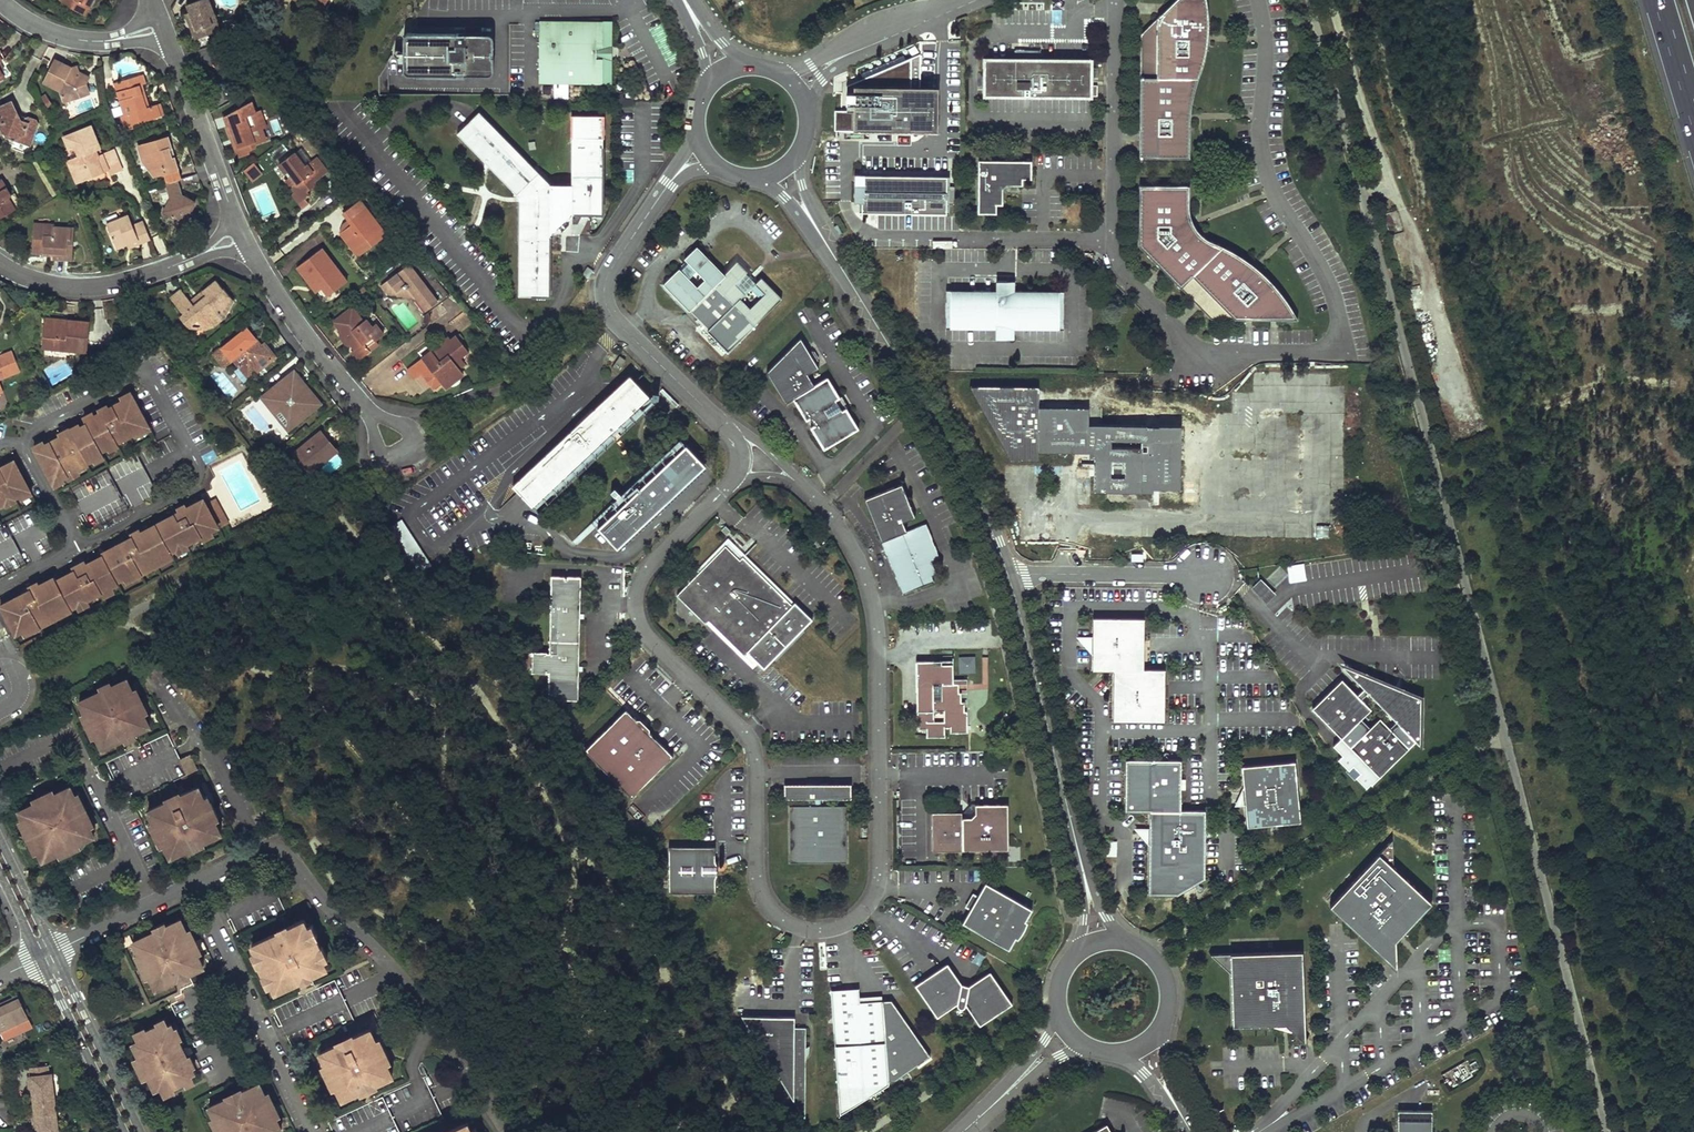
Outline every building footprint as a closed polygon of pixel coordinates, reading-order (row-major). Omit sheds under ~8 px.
[(86,15),(94,0),(59,0),(86,15)] [(211,0),(200,0),(188,4),(191,12),(187,14),(195,39),(221,30),(211,0)] [(1139,157),(1190,157),(1190,123),(1190,111),(1192,102),(1195,88),(1200,72),(1204,60),(1206,51),(1207,41),(1208,32),(1208,18),(1207,7),(1206,0),(1175,0),(1141,34),(1139,157)] [(612,19),(539,19),(538,81),(611,82),(612,19)] [(490,35),(487,34),(405,34),(403,34),(402,36),(401,37),(400,39),(400,70),(401,72),(402,73),(404,75),(405,75),(416,75),(464,75),(487,76),(489,75),(491,74),(493,73),(493,71),(493,40),(493,37),(492,36),(490,35)] [(833,129),(937,130),(937,86),(919,86),(919,52),(866,76),(863,76),(863,77),(854,81),(854,91),(845,91),(845,101),(853,101),(853,109),(834,109),(833,129)] [(986,60),(985,95),(1098,96),(1098,86),(1092,86),(1092,61),(1040,61),(1040,52),(1016,52),(1016,60),(986,60)] [(68,66),(52,58),(41,80),(61,89),(65,99),(87,91),(84,83),(88,75),(74,68),(73,64),(68,66)] [(142,73),(114,81),(123,113),(121,114),(124,127),(132,125),(131,122),(163,113),(159,101),(149,104),(142,81),(144,81),(142,73)] [(0,104),(0,129),(3,135),(28,144),(36,122),(33,119),(14,113),(8,100),(0,104)] [(256,114),(252,104),(226,119),(229,129),(228,129),(239,159),(249,155),(248,152),(256,149),(255,145),(266,141),(262,130),(267,129),(262,112),(256,114)] [(551,184),(479,112),(457,134),(520,197),(519,295),(550,296),(550,234),(571,213),(603,214),(603,115),(572,115),(571,185),(551,184)] [(101,153),(89,124),(60,136),(66,149),(70,147),(74,156),(64,160),(76,187),(120,168),(112,148),(101,153)] [(179,178),(166,136),(136,145),(141,161),(156,175),(163,173),(166,182),(177,178),(179,178)] [(313,161),(304,149),(283,164),(293,177),(295,176),(298,180),(292,184),(299,193),(296,196),(305,207),(315,199),(313,196),(323,188),(320,184),(333,174),(320,156),(313,161)] [(1031,158),(978,158),(978,211),(997,211),(997,202),(1003,202),(1003,186),(1006,183),(1022,183),(1022,176),(1031,176),(1031,158)] [(262,175),(254,165),(244,172),(252,182),(262,175)] [(344,199),(355,191),(344,176),(333,184),(344,199)] [(862,187),(854,187),(854,201),(862,202),(861,209),(946,211),(946,202),(954,202),(954,188),(946,188),(946,176),(935,176),(935,178),(862,177),(862,187)] [(0,178),(0,216),(21,204),(14,192),(10,194),(0,178)] [(177,178),(166,182),(164,182),(168,197),(163,210),(184,221),(195,201),(182,192),(177,178)] [(1189,186),(1139,185),(1139,245),(1211,319),(1297,319),(1288,302),(1278,290),(1266,277),(1254,266),(1243,257),(1231,251),(1220,245),(1210,241),(1204,236),(1197,230),(1193,224),(1190,215),(1189,206),(1189,186)] [(388,234),(363,201),(348,213),(356,223),(343,233),(360,255),(388,234)] [(147,238),(139,220),(129,224),(125,215),(103,224),(113,248),(123,243),(125,247),(147,238)] [(71,259),(74,227),(54,226),(55,224),(34,222),(31,251),(50,253),(49,257),(71,259)] [(720,269),(697,246),(659,284),(728,352),(782,298),(736,253),(720,269)] [(350,281),(325,248),(300,267),(319,292),(326,286),(333,294),(350,281)] [(424,279),(411,263),(383,285),(390,294),(418,298),(428,310),(440,300),(434,292),(443,285),(433,272),(424,279)] [(183,289),(172,298),(186,315),(183,317),(191,327),(208,329),(219,324),(229,315),(236,298),(220,278),(193,301),(183,289)] [(997,292),(945,291),(944,330),(996,330),(996,340),(1012,340),(1012,330),(1063,330),(1063,292),(1012,291),(1012,282),(997,282),(997,292)] [(368,321),(357,307),(338,321),(359,349),(356,352),(362,360),(381,345),(379,342),(388,334),(380,324),(376,327),(371,319),(368,321)] [(138,309),(128,311),(131,323),(141,320),(138,309)] [(89,323),(45,319),(42,348),(86,352),(89,323)] [(250,378),(277,356),(265,342),(262,344),(249,327),(216,355),(226,367),(235,360),(250,378)] [(420,359),(405,370),(413,380),(421,374),(433,390),(441,384),(445,390),(463,376),(458,369),(465,364),(461,358),(468,353),(454,335),(449,339),(447,337),(420,358),(420,359)] [(809,352),(800,337),(767,372),(786,402),(793,398),(825,449),(860,427),(828,375),(815,383),(809,372),(818,366),(814,360),(818,357),(813,350),(809,352)] [(11,351),(0,355),(0,378),(19,370),(11,351)] [(618,355),(611,367),(617,371),(625,359),(618,355)] [(289,426),(321,400),(294,368),(262,394),(289,426)] [(649,395),(629,375),(512,486),(537,513),(654,401),(659,397),(659,391),(653,391),(649,395)] [(1038,388),(968,388),(1010,462),(1037,462),(1038,454),(1088,454),(1088,459),(1080,459),(1080,466),(1094,466),(1094,471),(1090,471),(1090,477),(1094,477),(1094,493),(1153,493),(1153,508),(1160,508),(1160,490),(1181,490),(1181,426),(1153,426),(1153,416),(1145,416),(1145,426),(1089,426),(1089,408),(1038,408),(1038,388)] [(141,433),(150,429),(130,391),(121,396),(123,400),(108,408),(106,404),(99,408),(101,412),(94,416),(92,412),(83,416),(87,423),(79,427),(77,424),(69,428),(68,426),(58,431),(61,436),(44,445),(41,440),(33,445),(55,487),(63,482),(61,478),(66,475),(69,479),(78,474),(76,470),(89,463),(88,461),(93,458),(95,463),(104,458),(100,451),(108,447),(109,450),(118,446),(116,442),(139,430),(141,433)] [(1239,391),(1231,392),(1231,412),(1239,411),(1239,391)] [(298,449),(314,467),(336,447),(330,440),(340,431),(340,427),(333,419),(298,449)] [(705,465),(685,444),(597,528),(617,549),(705,465)] [(14,460),(0,468),(0,505),(5,503),(7,507),(16,502),(14,498),(19,495),(21,499),(31,494),(14,460)] [(120,478),(132,473),(127,461),(115,466),(120,478)] [(916,516),(902,483),(864,498),(903,593),(934,581),(932,576),(936,574),(931,562),(941,558),(927,522),(907,530),(904,521),(916,516)] [(30,589),(0,605),(16,634),(22,631),(24,635),(37,627),(35,623),(52,614),(54,618),(64,613),(62,608),(69,605),(70,608),(76,605),(78,609),(88,604),(86,600),(101,591),(104,596),(113,591),(111,586),(118,583),(116,581),(124,577),(126,581),(139,575),(137,570),(154,561),(156,565),(166,560),(164,556),(176,549),(179,553),(189,548),(187,544),(202,536),(204,540),(214,534),(212,530),(228,522),(216,499),(206,505),(203,499),(187,508),(184,502),(171,509),(174,514),(141,532),(139,527),(130,532),(132,536),(102,553),(103,555),(86,564),(84,559),(72,566),(74,570),(56,580),(54,576),(38,584),(37,581),(28,585),(30,589)] [(431,565),(402,519),(387,528),(417,574),(431,565)] [(814,549),(820,545),(814,537),(809,541),(814,549)] [(739,554),(727,542),(676,595),(755,671),(761,665),(764,668),(812,619),(795,602),(792,605),(739,554)] [(1304,562),(1287,564),(1289,582),(1306,579),(1304,562)] [(549,699),(579,699),(581,577),(552,576),(550,651),(532,651),(532,672),(550,673),(549,699)] [(1273,593),(1261,581),(1253,589),(1265,601),(1273,593)] [(1112,721),(1163,721),(1164,669),(1143,669),(1143,618),(1092,618),(1092,637),(1087,641),(1087,647),(1091,651),(1091,670),(1112,670),(1112,721)] [(975,671),(975,655),(957,655),(957,671),(975,671)] [(954,659),(916,659),(918,728),(927,728),(927,736),(947,736),(947,725),(951,725),(952,731),(969,730),(969,710),(966,710),(966,699),(962,699),(962,690),(960,690),(959,682),(954,682),(954,659)] [(1418,749),(1419,698),(1337,667),(1361,692),(1356,697),(1342,682),(1314,710),(1341,738),(1332,746),(1342,756),(1337,760),(1347,771),(1352,766),(1359,773),(1355,777),(1365,788),(1371,782),(1373,783),(1412,744),(1418,749)] [(101,690),(78,702),(84,713),(80,715),(91,738),(95,736),(101,748),(123,738),(124,741),(135,736),(133,732),(148,725),(143,713),(146,711),(135,688),(132,690),(126,678),(111,685),(110,682),(99,687),(101,690)] [(638,718),(627,708),(585,750),(633,797),(674,755),(650,730),(653,727),(641,715),(638,718)] [(185,774),(197,769),(190,753),(178,758),(185,774)] [(1180,759),(1125,759),(1125,811),(1149,811),(1149,828),(1145,832),(1145,837),(1149,842),(1148,895),(1177,895),(1204,878),(1204,809),(1180,809),(1180,759)] [(1294,761),(1240,766),(1246,827),(1300,822),(1294,761)] [(784,799),(815,798),(820,798),(851,798),(851,783),(784,784),(784,799)] [(197,785),(147,809),(152,820),(149,822),(160,845),(163,844),(169,856),(220,832),(213,819),(217,817),(207,795),(203,797),(197,785)] [(54,794),(52,789),(32,799),(34,804),(18,811),(23,820),(20,821),(35,853),(38,852),(42,860),(58,852),(60,856),(80,846),(78,842),(93,835),(89,826),(93,824),(78,791),(73,794),(70,786),(54,794)] [(820,806),(820,798),(815,798),(816,806),(789,806),(790,862),(847,862),(846,806),(820,806)] [(1010,849),(1010,803),(974,803),(963,814),(963,811),(934,811),(934,849),(1010,849)] [(1103,842),(1104,855),(1116,855),(1116,841),(1103,842)] [(1388,841),(1328,907),(1394,968),(1392,941),(1428,903),(1389,866),(1388,841)] [(715,844),(669,845),(669,891),(716,891),(715,876),(718,876),(718,870),(718,865),(718,859),(715,860),(715,844)] [(1032,908),(985,881),(962,922),(1009,949),(1015,937),(1019,934),(1022,929),(1024,924),(1025,919),(1032,908)] [(155,931),(133,941),(139,955),(136,956),(146,979),(150,977),(155,988),(177,978),(179,982),(190,977),(188,972),(203,966),(197,953),(200,951),(189,929),(186,930),(180,919),(166,926),(164,922),(154,927),(155,931)] [(302,919),(252,943),(256,952),(252,954),(257,965),(258,964),(263,975),(261,975),(266,986),(271,984),(274,990),(325,966),(322,958),(326,956),(321,946),(320,947),(315,937),(316,936),(311,925),(306,927),(302,919)] [(1302,951),(1211,954),(1230,972),(1232,1025),(1265,1024),(1295,1032),(1305,1041),(1302,951)] [(946,965),(914,987),(936,1019),(956,1005),(956,1008),(957,1009),(957,1010),(958,1011),(960,1011),(961,1011),(962,1010),(963,1010),(965,1006),(979,1027),(1011,1005),(989,974),(968,988),(960,986),(946,965)] [(858,988),(831,990),(839,1114),(888,1084),(888,1080),(895,1080),(930,1055),(891,1000),(881,1000),(874,1005),(874,1001),(859,1002),(858,988)] [(18,997),(0,1006),(0,1033),(3,1039),(31,1026),(18,997)] [(795,1016),(743,1015),(804,1118),(805,1026),(795,1026),(795,1016)] [(144,1028),(135,1033),(138,1039),(132,1042),(139,1056),(134,1059),(143,1078),(148,1075),(155,1089),(160,1087),(162,1092),(185,1081),(186,1083),(194,1080),(190,1073),(194,1071),(191,1065),(194,1064),(189,1055),(187,1056),(178,1037),(180,1036),(176,1027),(174,1028),(171,1022),(167,1024),(164,1018),(157,1022),(158,1024),(146,1030),(144,1028)] [(369,1028),(319,1052),(325,1063),(321,1065),(332,1088),(336,1086),(341,1098),(391,1073),(386,1062),(390,1060),(379,1037),(375,1039),(369,1028)] [(1449,1085),(1483,1070),(1477,1057),(1443,1071),(1449,1085)] [(33,1099),(34,1106),(55,1104),(51,1074),(48,1074),(47,1065),(29,1067),(30,1076),(27,1077),(30,1099),(33,1099)] [(215,1118),(211,1120),(217,1131),(275,1131),(281,1129),(275,1115),(278,1114),(268,1092),(265,1093),(260,1082),(209,1104),(215,1118)] [(55,1104),(34,1106),(35,1114),(31,1115),(33,1131),(58,1131),(55,1104)] [(1431,1111),(1397,1111),(1397,1131),(1431,1131),(1431,1111)] [(443,1131),(478,1131),(475,1126),(471,1129),(467,1121),(443,1131)] [(1107,1123),(1093,1131),(1112,1131),(1107,1123)]
